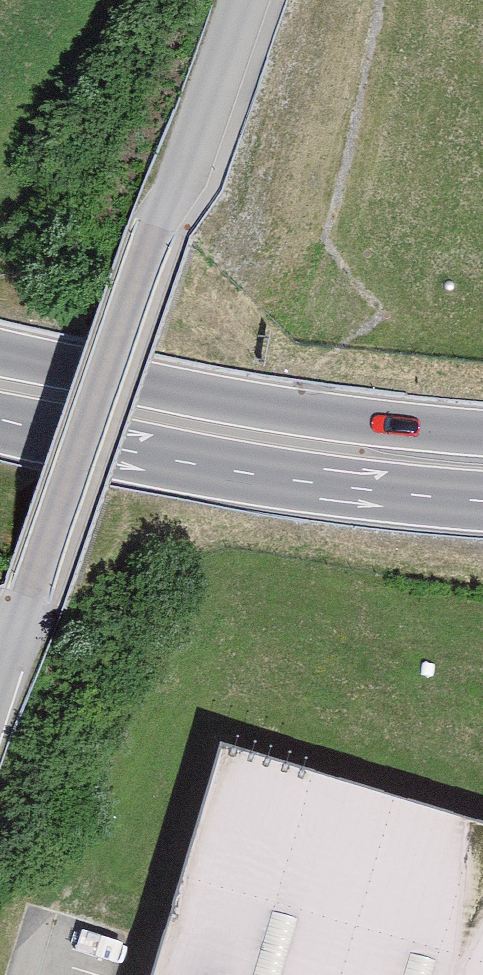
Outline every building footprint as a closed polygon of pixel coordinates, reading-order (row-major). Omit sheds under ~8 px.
[(220,746),(151,974),(482,974),(482,825),(220,746)]
